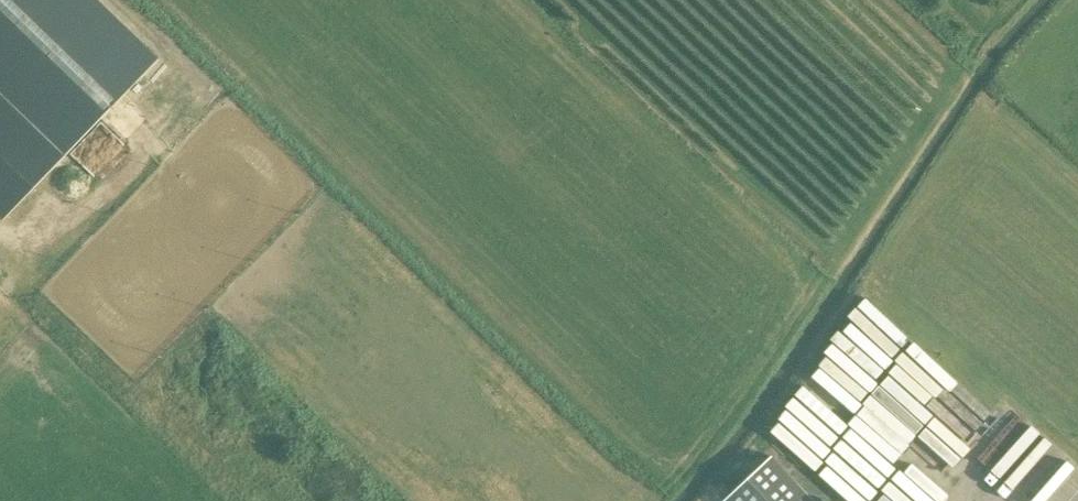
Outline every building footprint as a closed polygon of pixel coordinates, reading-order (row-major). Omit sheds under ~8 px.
[(3,219),(157,58),(97,0),(0,0),(0,215),(3,219)] [(792,409),(774,429),(818,467),(834,448),(844,457),(881,412),(860,394),(839,419),(850,428),(835,446),(792,409)] [(1008,400),(967,446),(1030,500),(1077,500),(1077,461),(1008,400)]
